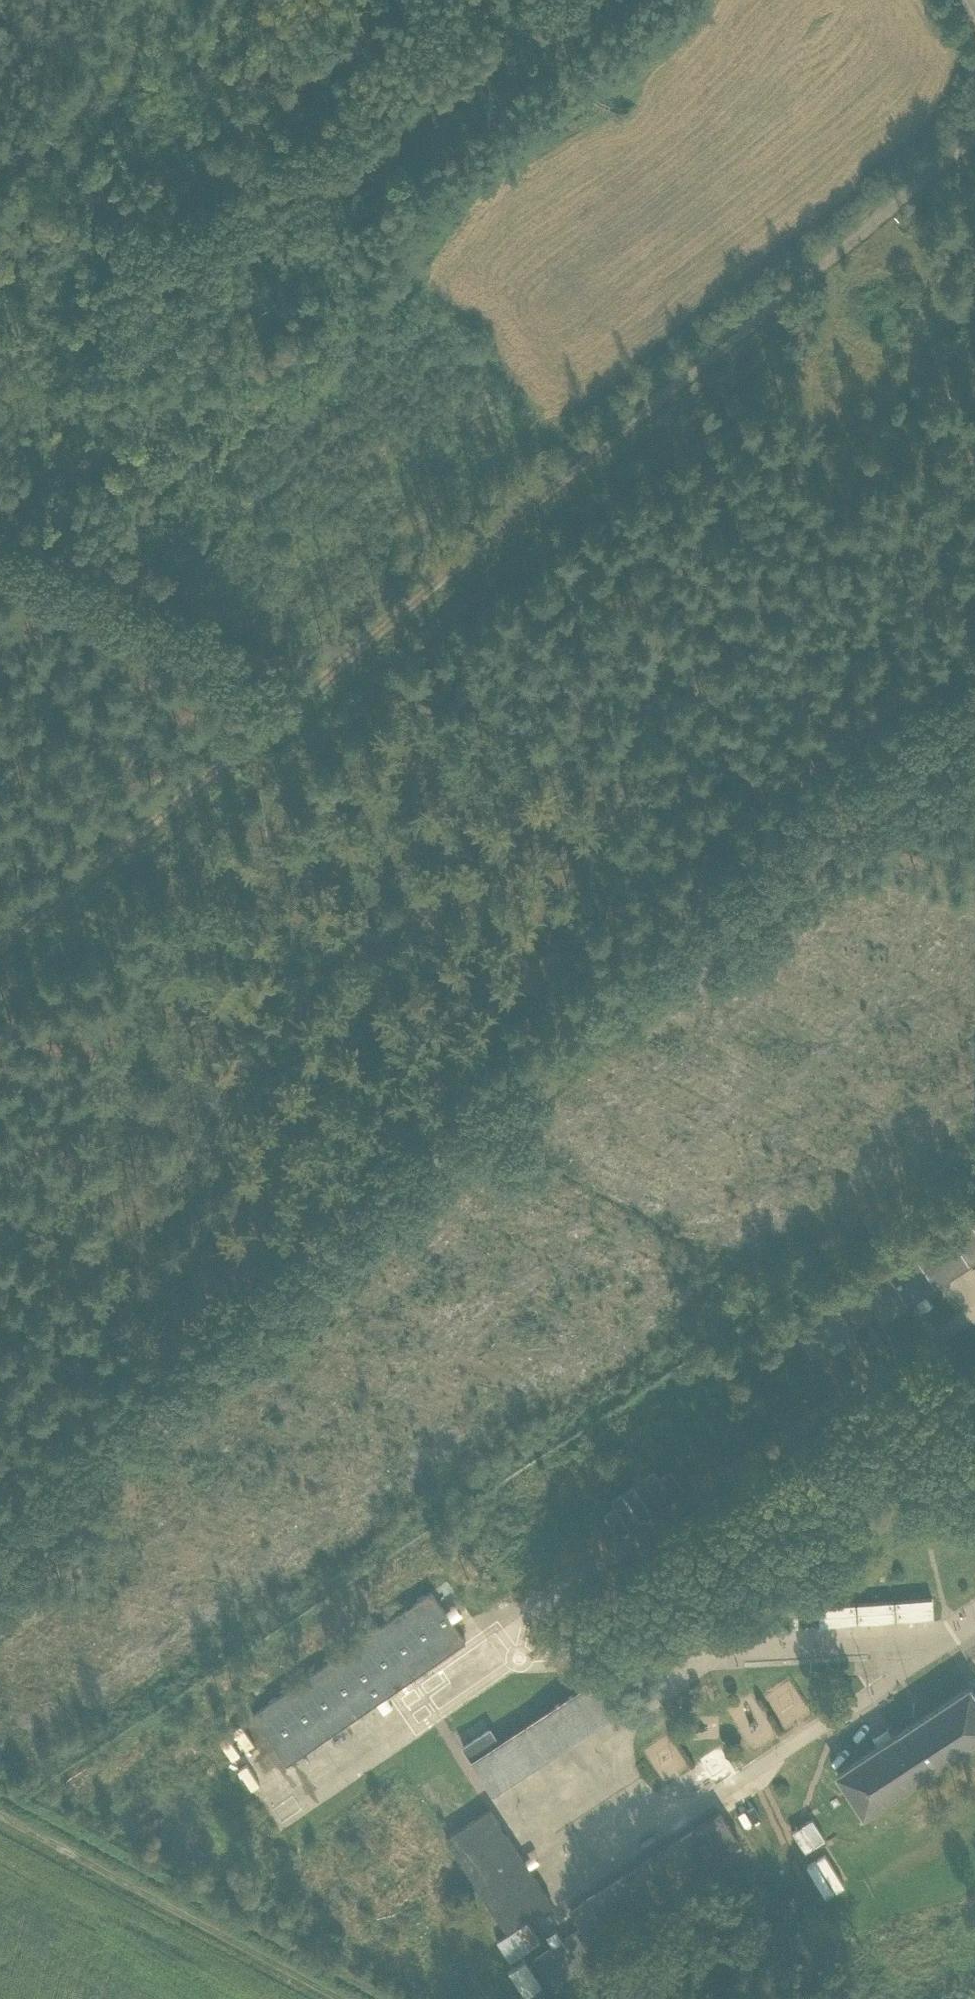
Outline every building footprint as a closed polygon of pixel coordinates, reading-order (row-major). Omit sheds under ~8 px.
[(974,1420),(974,1395),(963,1402),(974,1420)] [(920,1531),(900,1536),(920,1609),(940,1604),(920,1531)] [(252,1715),(286,1765),(376,1703),(383,1713),(393,1706),(386,1696),(465,1641),(431,1592),(252,1715)] [(819,1625),(855,1624),(854,1602),(818,1603),(819,1625)] [(461,1745),(493,1793),(617,1713),(595,1679),(500,1741),(490,1726),(461,1745)] [(863,1815),(974,1742),(974,1690),(970,1683),(892,1735),(886,1726),(871,1735),(877,1744),(835,1772),(863,1815)] [(667,1730),(642,1746),(664,1781),(689,1765),(667,1730)] [(447,1826),(469,1811),(441,1772),(420,1787),(447,1826)] [(491,1808),(445,1838),(506,1932),(552,1903),(530,1868),(539,1862),(533,1853),(523,1859),(491,1808)] [(555,1929),(546,1936),(553,1946),(533,1959),(552,1988),(601,1955),(593,1942),(741,1845),(718,1811),(569,1909),(580,1928),(562,1939),(555,1929)] [(805,1851),(824,1838),(811,1817),(791,1830),(805,1851)]
